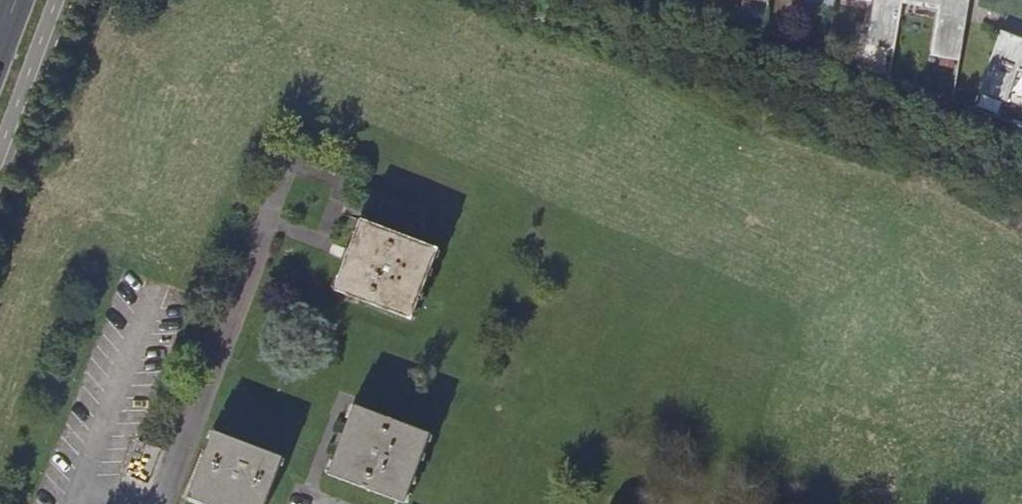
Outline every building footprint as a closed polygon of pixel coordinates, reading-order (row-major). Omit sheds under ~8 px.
[(805,8),(834,14),(837,0),(807,0),(805,8)] [(866,44),(894,50),(902,0),(874,0),(866,44)] [(902,0),(937,8),(930,56),(960,61),(970,0),(902,0)] [(979,90),(1007,101),(1020,68),(1021,69),(1021,38),(1001,30),(979,90)] [(438,248),(360,218),(349,247),(333,288),(411,318),(438,248)] [(353,404),(348,416),(344,429),(327,475),(405,503),(430,433),(353,404)] [(282,457),(213,430),(206,450),(188,497),(206,503),(264,503),(282,457)]
